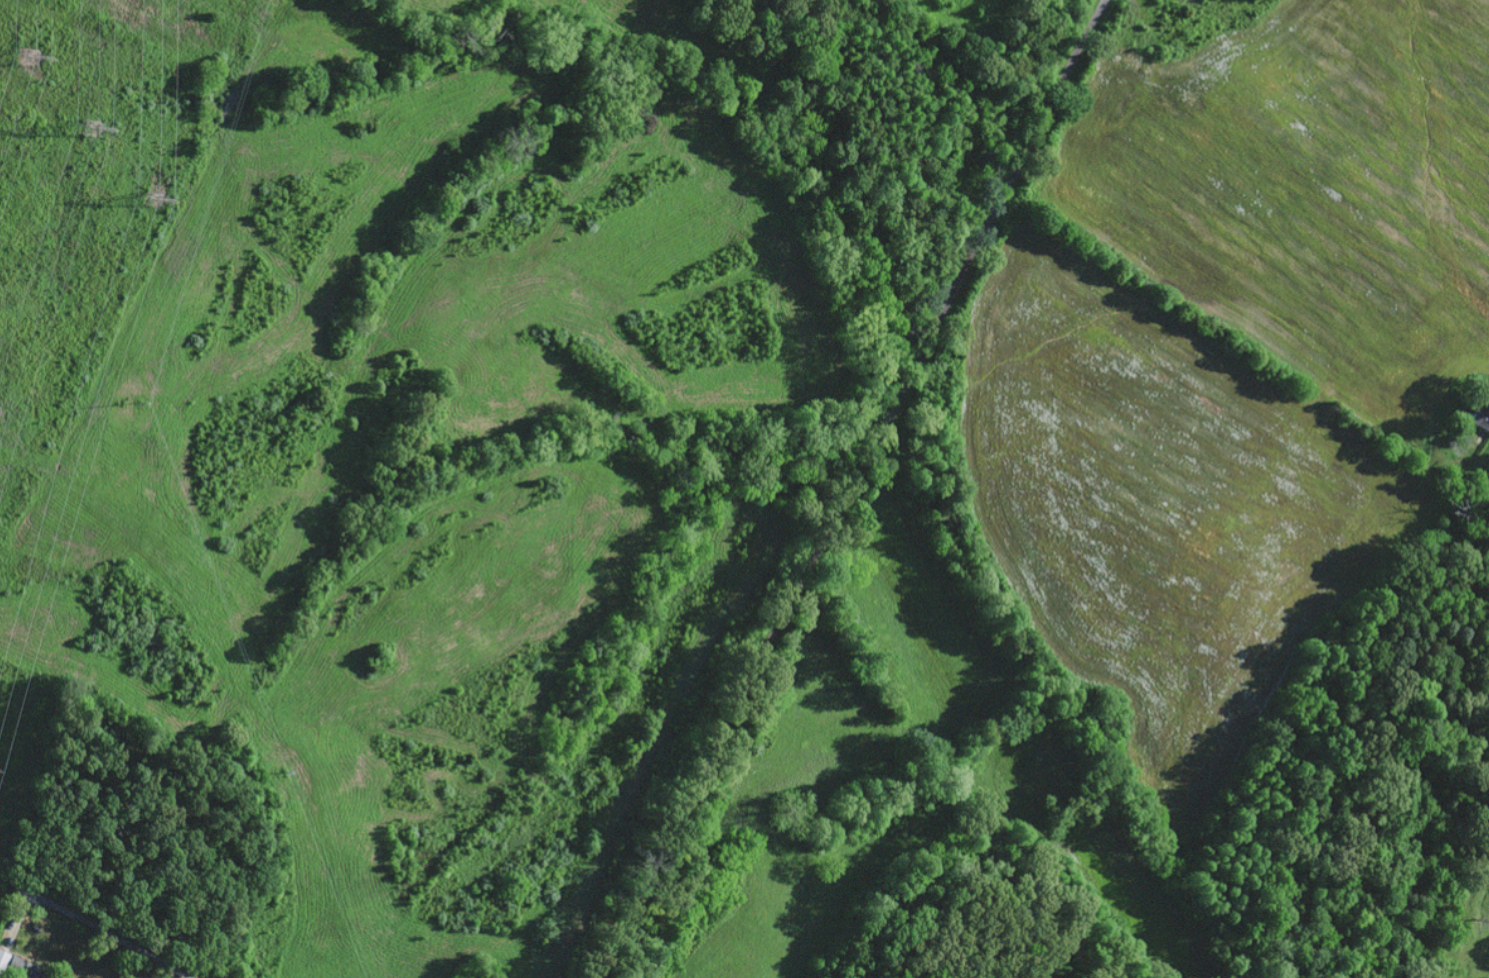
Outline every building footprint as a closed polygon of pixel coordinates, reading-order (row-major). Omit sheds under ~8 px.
[(1477,400),(1488,406),(1488,429),(1468,419),(1477,400)] [(2,976),(0,975),(0,950),(11,955),(2,976)] [(49,973),(47,977),(26,977),(8,970),(14,957),(49,973)]
